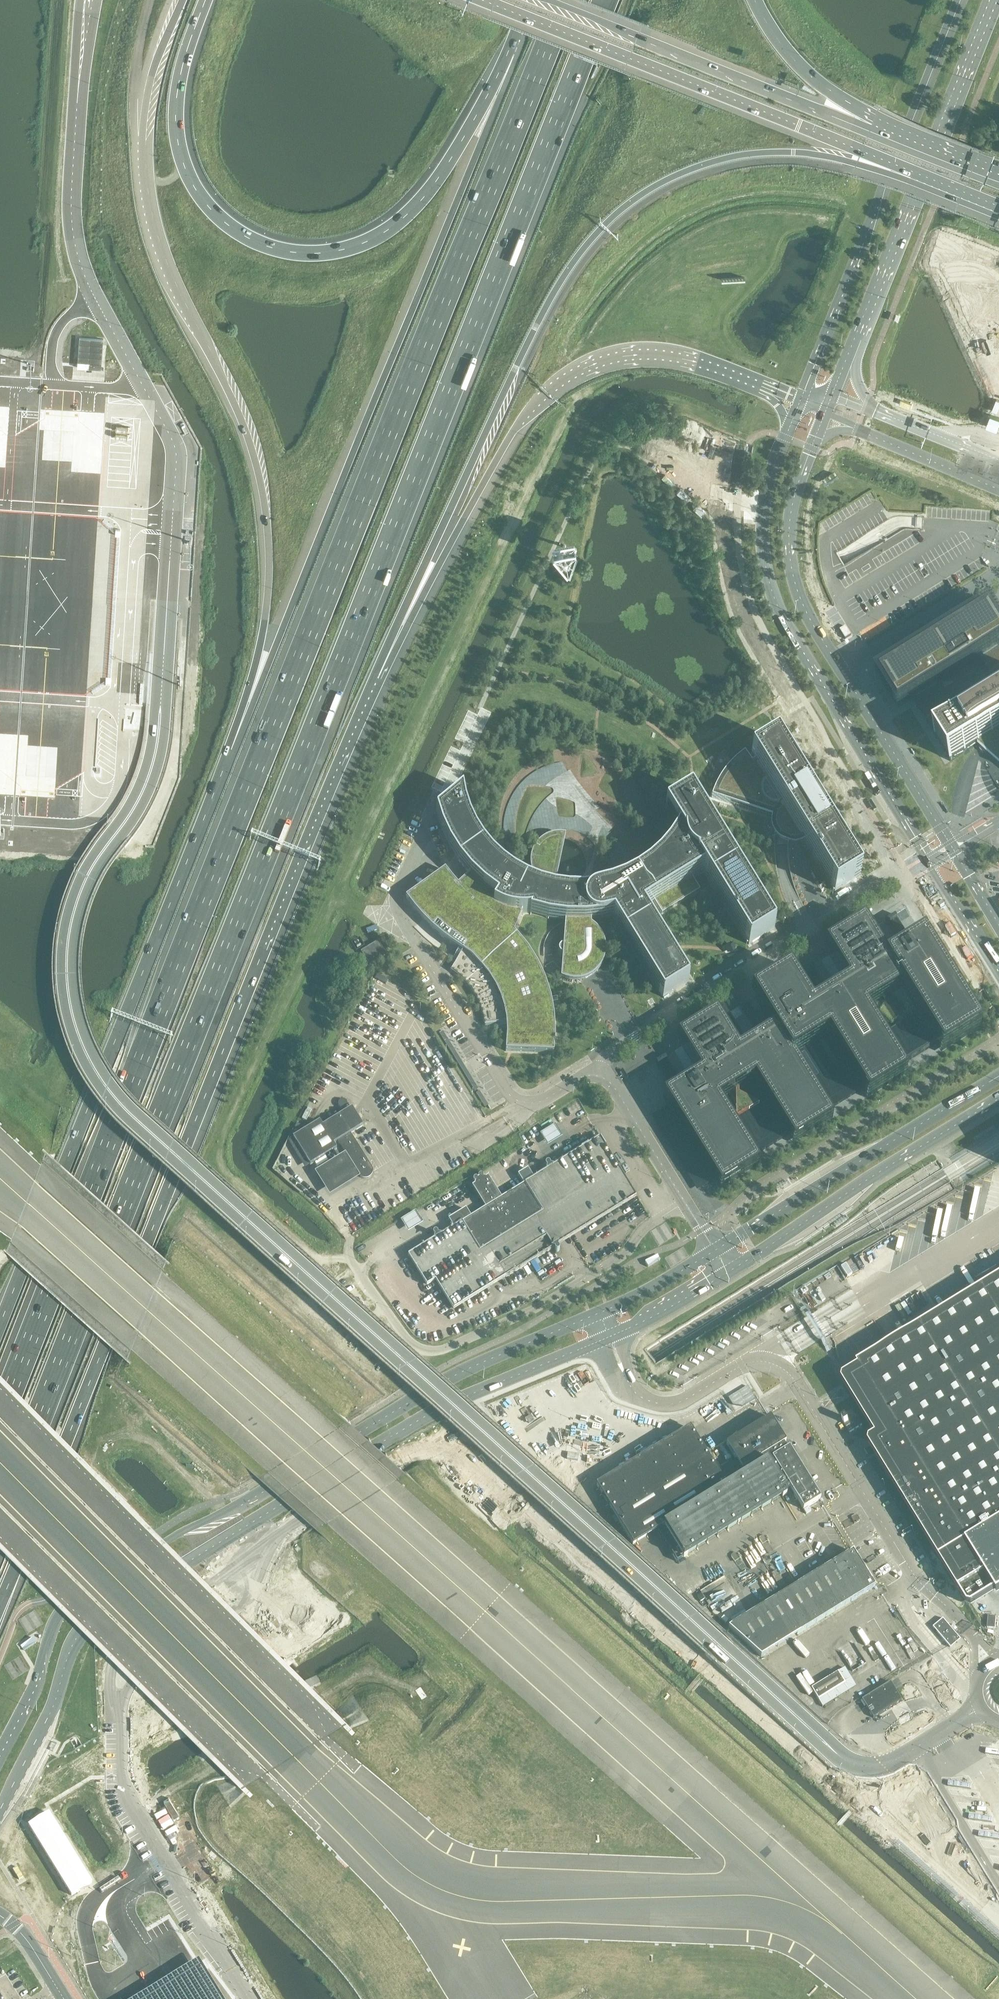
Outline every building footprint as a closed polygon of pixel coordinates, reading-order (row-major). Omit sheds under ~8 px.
[(989,316),(968,271),(948,280),(970,326),(989,316)] [(102,340),(79,339),(77,369),(100,370),(102,340)] [(814,538),(831,597),(880,676),(881,676),(900,706),(912,699),(931,731),(934,735),(935,735),(935,734),(937,733),(945,728),(962,718),(959,712),(958,711),(998,686),(998,620),(991,607),(998,603),(998,527),(948,525),(948,517),(945,517),(911,538),(896,515),(899,513),(872,502),(814,538)] [(935,735),(935,736),(950,760),(951,760),(979,743),(983,750),(998,775),(998,686),(958,711),(959,712),(962,718),(945,728),(937,733),(935,734),(935,735)] [(713,794),(712,797),(772,817),(771,821),(771,823),(771,826),(772,831),(773,834),(774,835),(777,839),(781,842),(785,845),(788,845),(790,845),(792,846),(795,846),(800,845),(802,843),(804,842),(835,892),(860,876),(836,835),(809,792),(777,740),(751,756),(755,762),(752,764),(745,753),(741,756),(739,758),(736,760),(733,763),(730,766),(728,769),(726,771),(723,774),(721,777),(719,781),(717,785),(716,787),(714,792),(713,794)] [(506,1051),(554,1053),(554,1017),(551,999),(545,982),(528,950),(514,933),(522,913),(541,917),(565,921),(561,979),(569,982),(585,980),(598,971),(604,957),(602,937),(591,925),(590,921),(602,919),(613,917),(663,997),(689,982),(643,908),(654,901),(662,913),(700,890),(692,878),(704,871),(749,944),(774,929),(691,793),(665,808),(678,830),(671,842),(659,857),(643,870),(624,881),(602,889),(576,891),(555,890),(565,838),(555,838),(543,843),(532,858),(533,873),(541,886),(523,878),(503,865),(492,855),(483,844),(472,822),(465,805),(463,790),(451,800),(436,812),(440,825),(447,841),(459,861),(470,875),(458,886),(445,871),(406,898),(462,953),(451,971),(459,977),(471,990),(480,1007),(485,1025),(506,1023),(506,1051)] [(980,1029),(922,936),(886,959),(863,922),(844,934),(824,946),(846,982),(812,1004),(790,968),(780,974),(763,984),(751,992),(773,1028),(738,1049),(716,1013),(677,1037),(699,1073),(663,1096),(669,1106),(651,1117),(697,1191),(714,1180),(720,1189),(793,1144),(832,1120),(980,1029)] [(361,952),(369,966),(386,955),(378,942),(361,952)] [(345,1154),(315,1173),(330,1196),(360,1177),(362,1178),(364,1179),(366,1179),(368,1178),(370,1177),(371,1175),(372,1174),(373,1172),(372,1169),(371,1167),(350,1133),(351,1133),(359,1129),(348,1110),(322,1126),(333,1144),(338,1141),(345,1154)] [(293,1137),(310,1165),(324,1157),(306,1129),(293,1137)] [(544,1137),(547,1142),(559,1136),(555,1131),(544,1137)] [(453,1310),(636,1197),(599,1137),(533,1178),(528,1169),(518,1175),(523,1185),(501,1198),(483,1176),(476,1178),(472,1187),(485,1208),(471,1217),(466,1209),(448,1220),(453,1228),(408,1255),(427,1286),(435,1281),(453,1310)] [(857,1365),(859,1368),(846,1375),(842,1378),(842,1381),(876,1436),(870,1440),(869,1444),(967,1605),(972,1606),(995,1591),(997,1594),(998,1593),(998,1278),(857,1365)] [(850,1433),(853,1431),(863,1425),(857,1416),(848,1422),(846,1418),(842,1420),(845,1424),(844,1424),(850,1433)] [(690,1428),(597,1485),(633,1545),(664,1526),(683,1558),(787,1494),(785,1491),(790,1488),(799,1502),(803,1510),(821,1499),(803,1471),(794,1456),(789,1448),(786,1449),(783,1444),(786,1443),(770,1417),(726,1444),(737,1461),(718,1473),(690,1428)] [(874,1587),(853,1552),(727,1629),(759,1658),(874,1587)] [(942,1618),(932,1626),(948,1645),(950,1647),(960,1639),(958,1636),(942,1618)] [(845,1665),(810,1687),(822,1706),(857,1685),(845,1665)] [(873,1718),(902,1700),(892,1685),(890,1682),(862,1700),(864,1703),(873,1718)] [(969,1792),(954,1801),(982,1848),(998,1838),(969,1792)] [(48,1813),(30,1824),(73,1895),(91,1883),(48,1813)] [(100,1816),(74,1831),(93,1866),(120,1851),(100,1816)]
